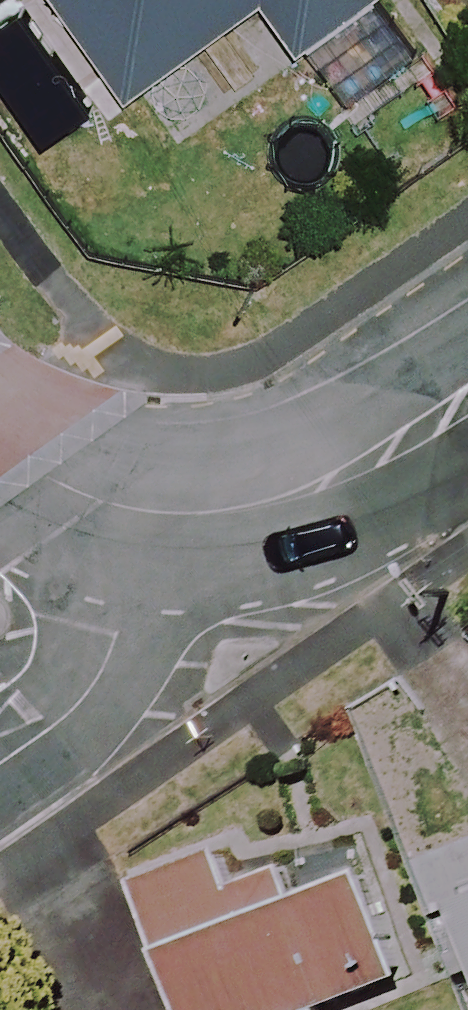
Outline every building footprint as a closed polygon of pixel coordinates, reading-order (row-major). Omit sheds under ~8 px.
[(119,104),(252,9),(288,60),(372,0),(44,0),(119,104)] [(227,901),(209,851),(133,878),(182,1009),(317,1009),(392,983),(346,858),(227,901)] [(448,906),(467,957),(467,898),(448,906)]
